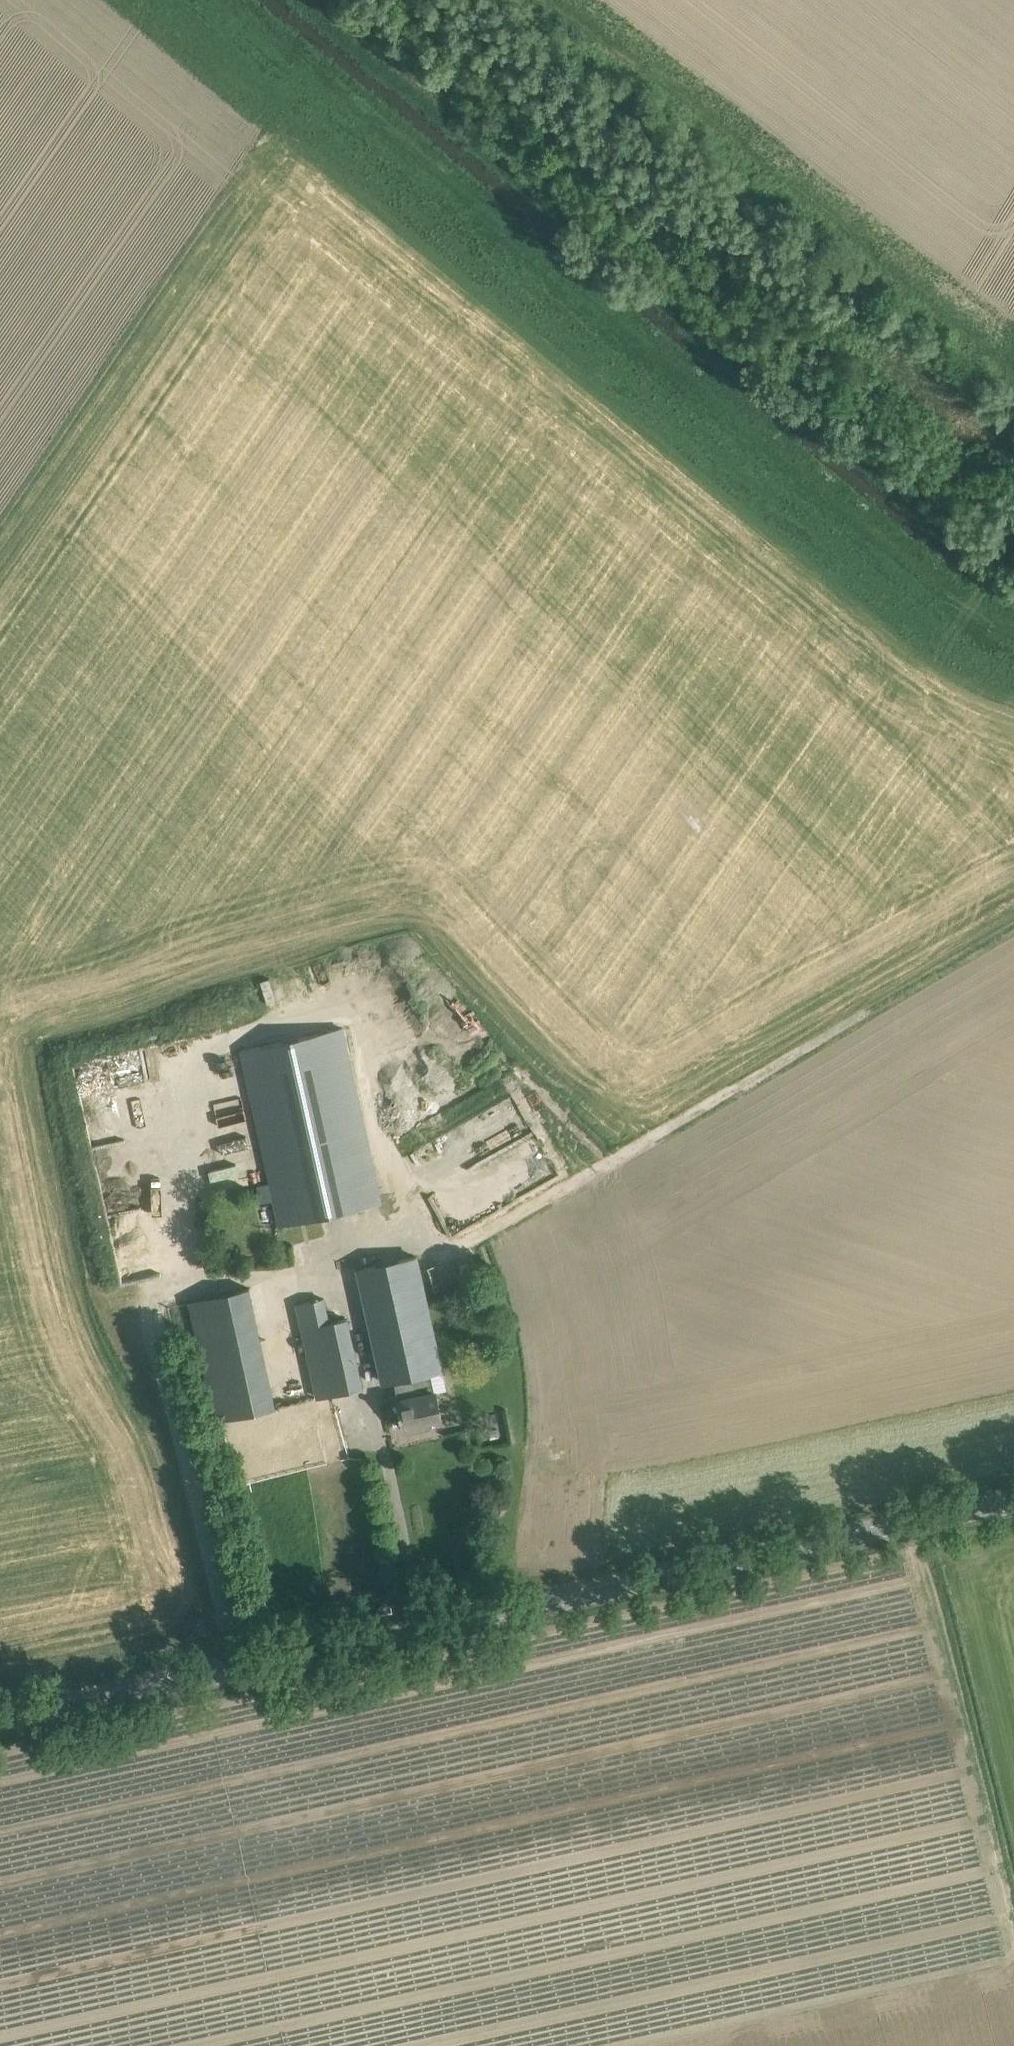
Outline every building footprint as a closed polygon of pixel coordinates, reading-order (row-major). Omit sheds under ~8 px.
[(260,1201),(275,1199),(280,1224),(382,1201),(342,1027),(241,1050),(271,1183),(257,1186),(260,1201)] [(442,1369),(438,1349),(420,1272),(425,1271),(423,1261),(418,1262),(417,1255),(359,1268),(384,1381),(413,1375),(415,1381),(396,1386),(401,1411),(400,1411),(401,1416),(403,1416),(405,1428),(442,1420),(431,1371),(442,1369)] [(223,1416),(281,1405),(257,1286),(199,1297),(223,1416)] [(363,1386),(359,1367),(348,1318),(329,1322),(324,1297),(298,1303),(318,1396),(363,1386)]
